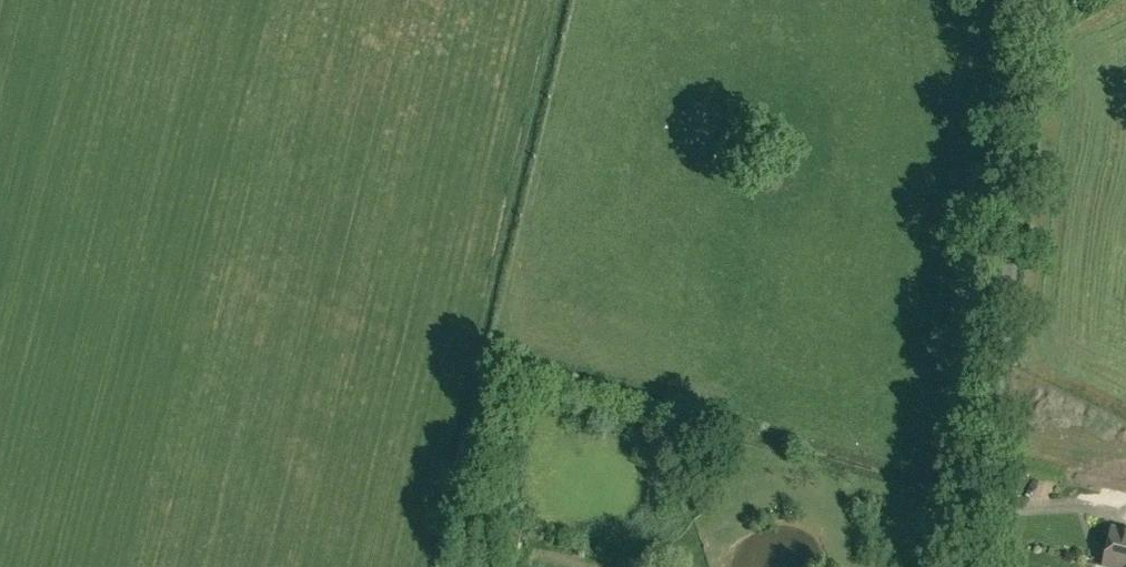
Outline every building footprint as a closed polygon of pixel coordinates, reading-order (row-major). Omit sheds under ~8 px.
[(1112,528),(1103,565),(1112,566),(1125,566),(1125,531),(1112,528)]
